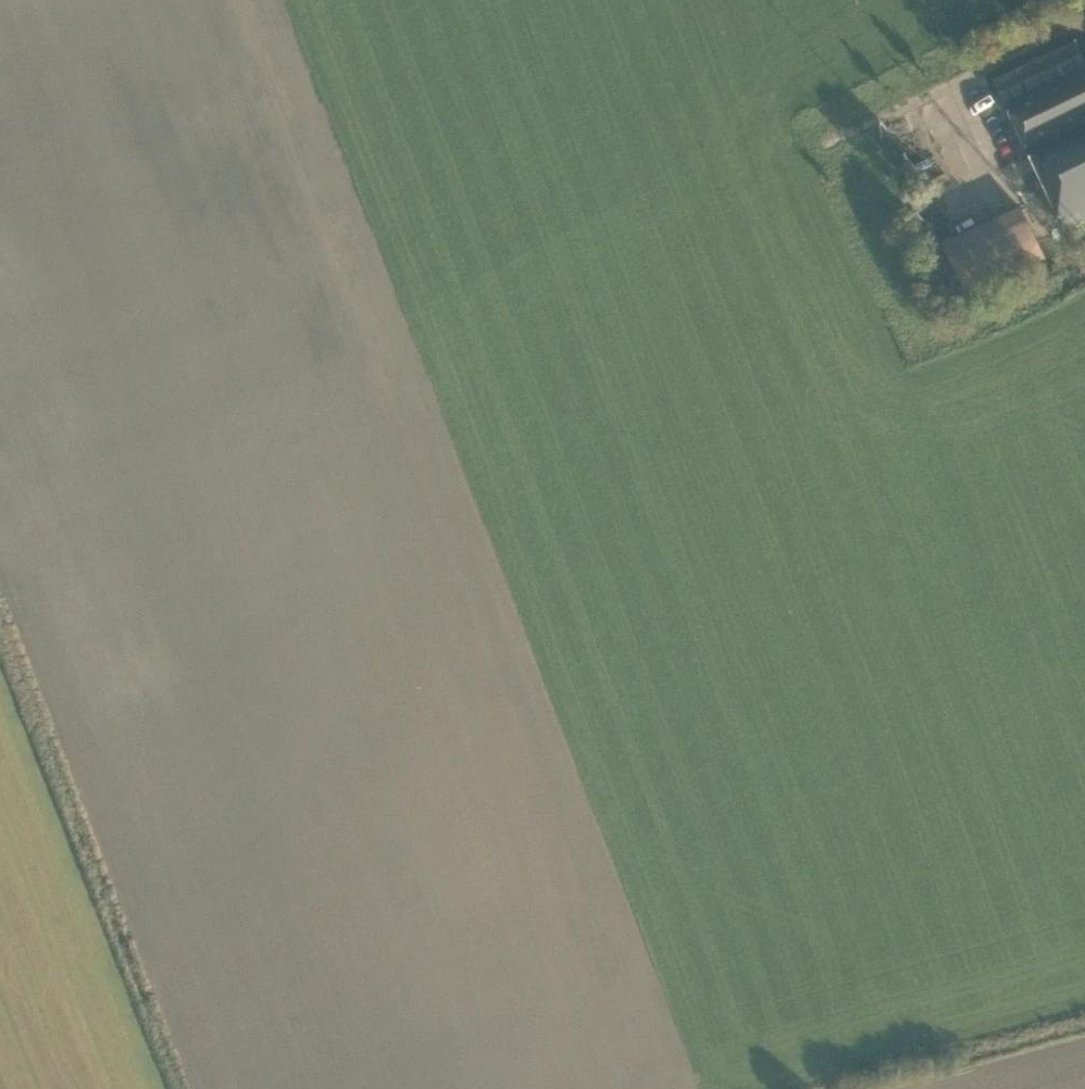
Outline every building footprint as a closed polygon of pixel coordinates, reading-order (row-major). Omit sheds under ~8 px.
[(1016,129),(1064,229),(1084,219),(1084,64),(1075,44),(994,82),(1016,129)] [(1021,209),(943,246),(949,258),(968,297),(1045,260),(1021,209)] [(919,230),(926,246),(939,241),(932,224),(919,230)]
